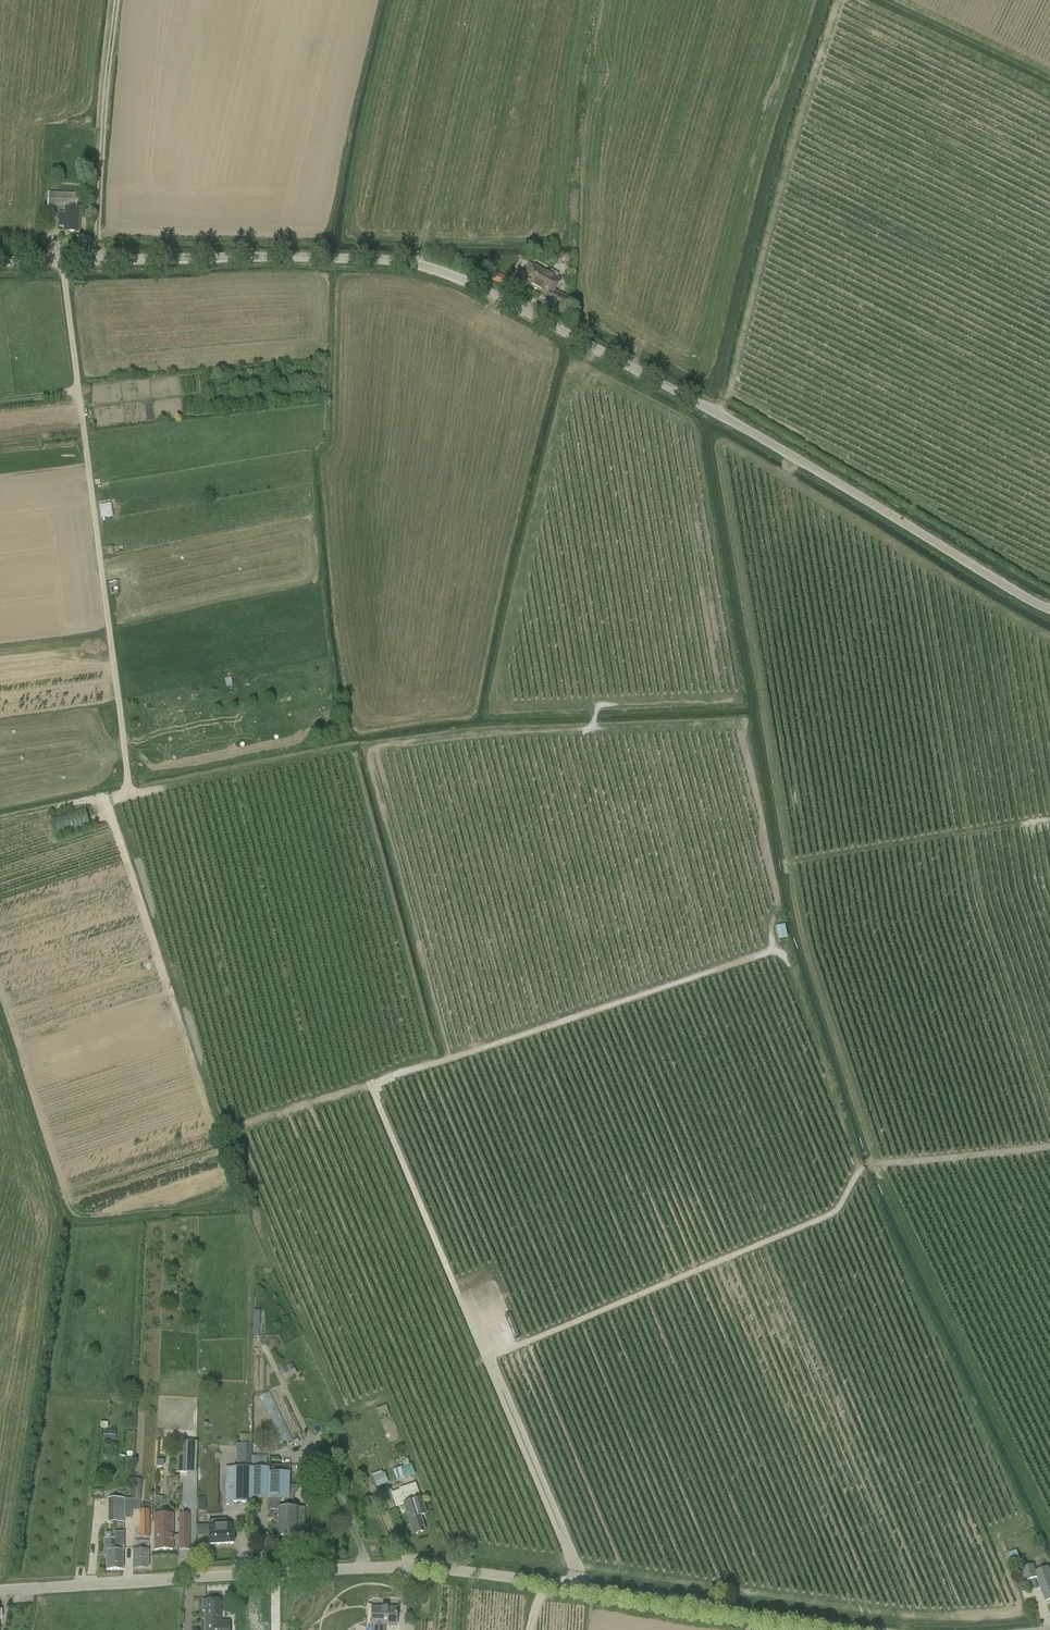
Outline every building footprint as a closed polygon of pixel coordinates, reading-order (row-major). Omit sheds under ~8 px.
[(79,232),(80,208),(76,208),(77,194),(48,193),(47,207),(64,208),(64,214),(59,214),(59,227),(63,227),(63,232),(79,232)] [(527,281),(525,284),(548,297),(547,297),(544,303),(557,311),(564,298),(555,293),(553,292),(559,283),(559,282),(556,280),(558,275),(550,270),(548,275),(546,275),(534,268),(527,281)] [(498,286),(501,280),(503,276),(493,272),(492,275),(488,281),(498,286)] [(113,501),(100,503),(103,518),(116,515),(113,501)] [(118,580),(111,581),(112,593),(120,592),(118,580)] [(55,816),(60,836),(94,827),(89,807),(55,816)] [(781,939),(790,938),(788,924),(778,925),(781,939)] [(328,1118),(337,1116),(336,1108),(327,1109),(328,1118)] [(291,1379),(300,1374),(294,1363),(285,1368),(291,1379)] [(191,1443),(177,1442),(177,1448),(176,1466),(190,1467),(191,1443)] [(251,1503),(252,1499),(251,1456),(252,1446),(240,1446),(239,1468),(225,1468),(225,1506),(232,1506),(232,1502),(251,1503)] [(251,1456),(252,1499),(267,1499),(267,1510),(276,1510),(275,1538),(299,1538),(299,1528),(305,1528),(305,1509),(293,1509),(293,1495),(295,1495),(297,1492),(297,1487),(289,1486),(289,1473),(289,1466),(267,1466),(267,1456),(251,1456)] [(396,1470),(399,1480),(417,1474),(414,1464),(396,1470)] [(377,1486),(390,1483),(388,1472),(375,1475),(377,1486)] [(142,1480),(134,1479),(133,1501),(141,1501),(142,1480)] [(420,1517),(426,1515),(421,1499),(420,1499),(416,1485),(391,1494),(395,1508),(405,1505),(407,1512),(406,1512),(413,1535),(425,1531),(420,1517)] [(109,1499),(109,1523),(124,1523),(124,1499),(109,1499)] [(140,1510),(140,1538),(149,1538),(150,1510),(149,1510),(150,1505),(141,1505),(141,1510),(140,1510)] [(170,1513),(169,1512),(168,1511),(167,1511),(166,1510),(165,1510),(164,1510),(163,1510),(162,1510),(161,1510),(161,1511),(160,1511),(159,1511),(159,1512),(158,1512),(158,1513),(157,1513),(157,1514),(157,1515),(155,1515),(155,1528),(155,1550),(173,1550),(173,1541),(179,1541),(179,1536),(173,1536),(173,1528),(173,1515),(171,1515),(171,1514),(170,1514),(170,1513)] [(189,1550),(189,1514),(179,1514),(179,1523),(179,1536),(179,1541),(179,1550),(189,1550)] [(232,1525),(226,1526),(226,1521),(210,1521),(210,1526),(209,1526),(210,1545),(233,1544),(232,1525)] [(104,1539),(104,1557),(107,1557),(107,1570),(122,1570),(122,1552),(117,1552),(117,1539),(104,1539)] [(149,1542),(139,1542),(140,1551),(133,1551),(133,1569),(148,1569),(148,1551),(149,1551),(149,1542)] [(1048,1567),(1035,1572),(1033,1564),(1022,1568),(1027,1581),(1037,1578),(1045,1601),(1049,1600),(1049,1573),(1048,1567)] [(220,1600),(202,1601),(202,1611),(205,1611),(205,1629),(229,1629),(229,1622),(220,1622),(220,1600)] [(385,1626),(397,1626),(397,1608),(371,1608),(370,1626),(372,1626),(372,1629),(385,1629),(385,1626)]
